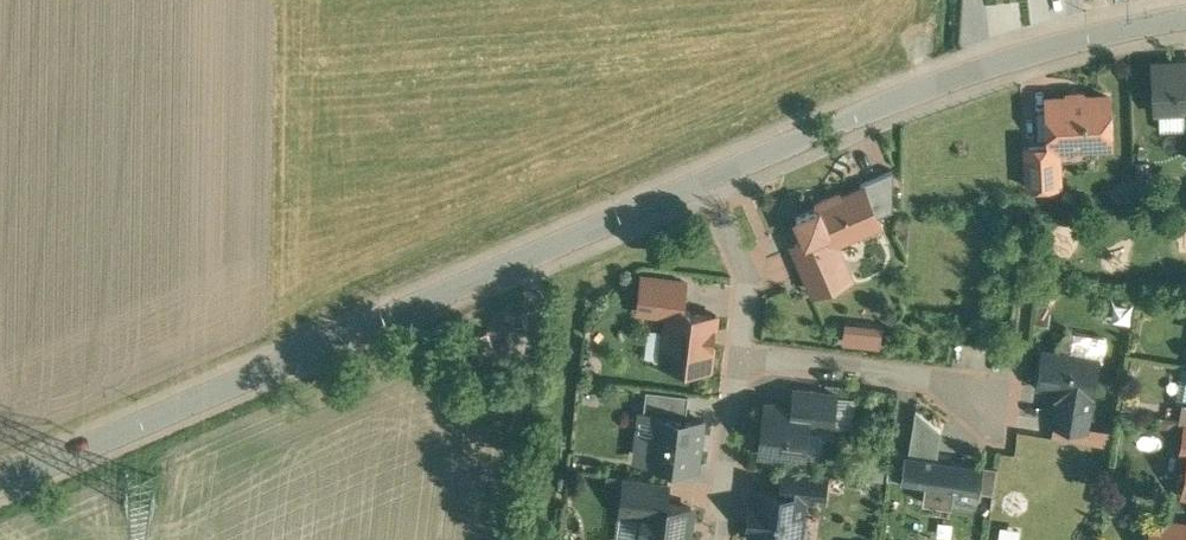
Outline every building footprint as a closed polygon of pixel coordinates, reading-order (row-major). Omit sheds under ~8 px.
[(1154,65),(1157,110),(1185,109),(1185,64),(1154,65)] [(1087,98),(1083,95),(1069,95),(1065,99),(1048,100),(1050,146),(1050,147),(1058,147),(1111,144),(1109,97),(1087,98)] [(1050,146),(1024,147),(1026,187),(1060,185),(1058,147),(1050,147),(1050,146)] [(876,221),(860,183),(793,212),(801,231),(786,238),(811,295),(849,278),(832,241),(876,221)] [(686,282),(643,277),(639,311),(669,315),(671,306),(682,307),(686,282)] [(692,314),(688,308),(682,307),(671,306),(669,315),(664,361),(684,364),(687,368),(698,369),(702,366),(709,367),(712,344),(712,343),(713,330),(714,330),(714,329),(713,329),(715,316),(692,314)] [(839,343),(878,346),(880,324),(841,321),(839,343)] [(488,331),(463,342),(472,365),(498,354),(488,331)] [(1098,360),(1044,351),(1039,385),(1052,387),(1059,396),(1057,404),(1090,409),(1098,360)] [(836,394),(796,389),(794,406),(809,408),(807,424),(832,427),(836,394)] [(676,396),(628,391),(625,414),(647,416),(642,465),(695,471),(701,421),(673,418),(676,396)] [(794,406),(767,403),(760,453),(803,458),(807,424),(809,408),(794,406)] [(1090,409),(1057,404),(1054,422),(1087,428),(1090,409)] [(699,437),(699,465),(711,465),(711,437),(699,437)] [(980,469),(902,458),(898,485),(922,488),(920,505),(951,510),(953,493),(976,497),(980,469)] [(827,475),(784,470),(782,493),(803,496),(803,498),(824,501),(827,475)] [(1183,471),(1178,475),(1177,483),(1180,488),(1185,489),(1185,493),(1185,472),(1183,471)] [(668,480),(626,475),(622,510),(643,513),(644,501),(665,504),(668,480)] [(753,490),(747,539),(753,539),(797,539),(803,498),(803,496),(782,493),(753,490)] [(644,501),(643,513),(639,539),(687,539),(691,507),(665,504),(644,501)] [(1153,516),(1150,539),(1185,539),(1185,521),(1153,516)] [(1016,527),(997,525),(996,539),(1015,539),(1016,527)]
